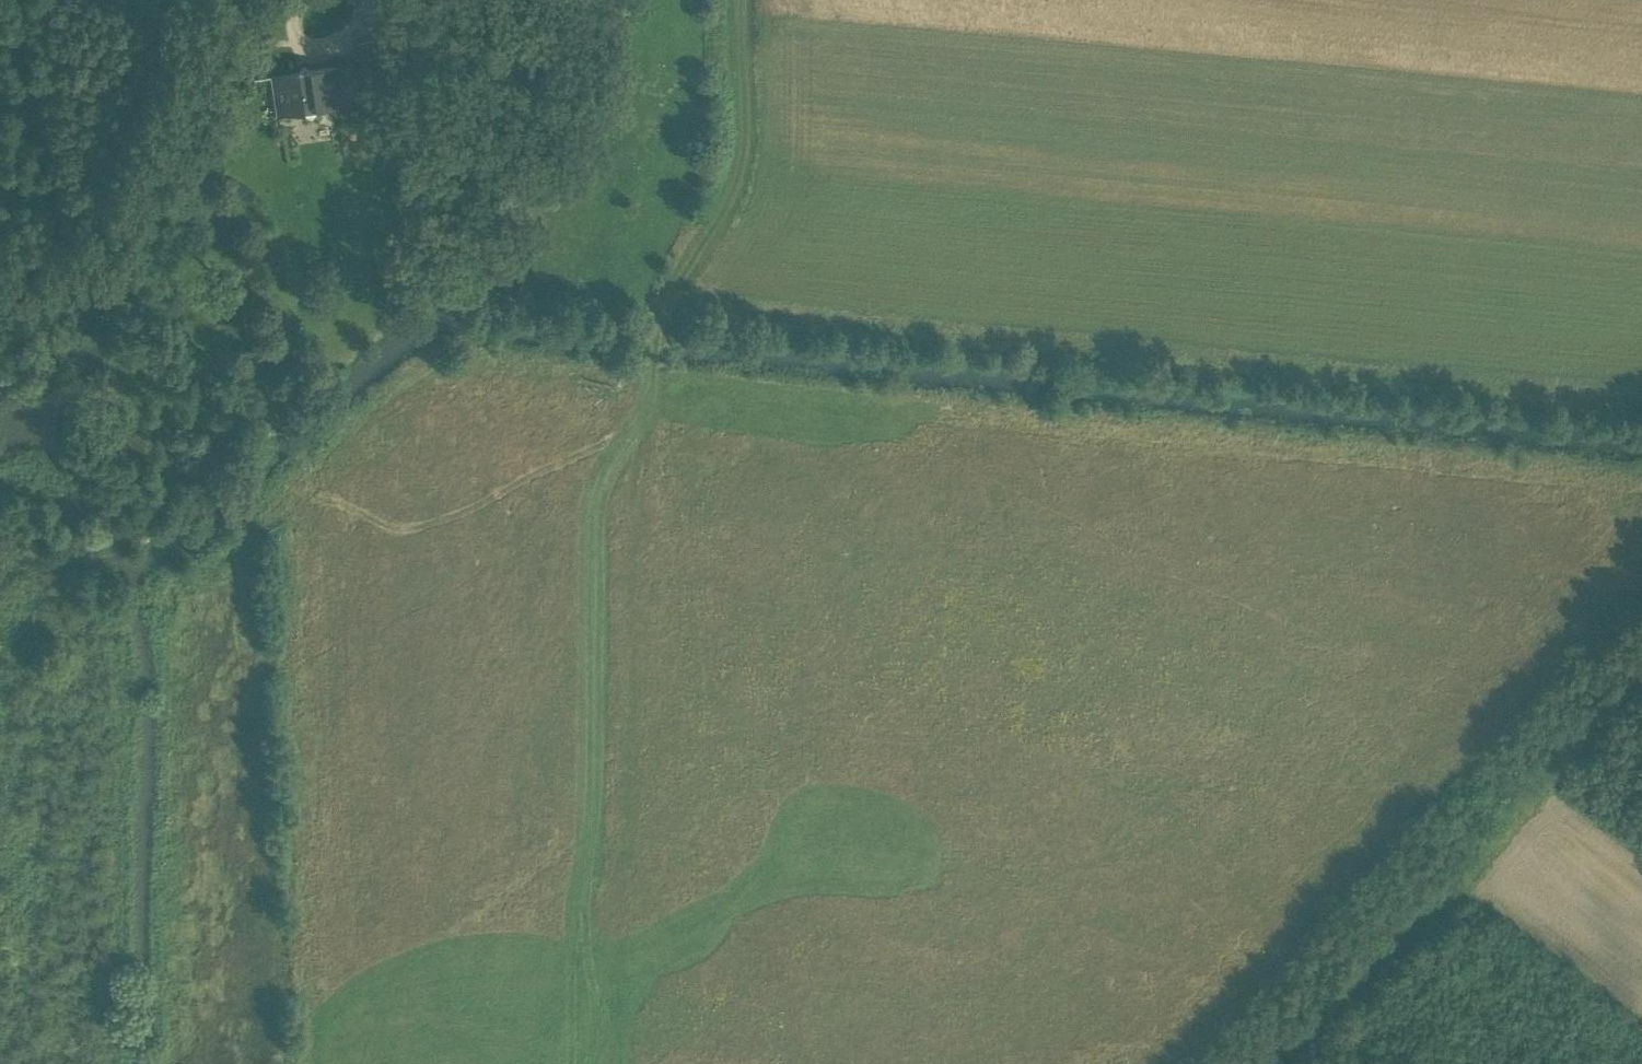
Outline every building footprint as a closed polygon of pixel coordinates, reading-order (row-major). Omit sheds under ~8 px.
[(371,75),(383,73),(381,59),(369,61),(371,75)] [(311,116),(316,109),(339,106),(333,66),(275,74),(281,114),(304,111),(311,116)]
